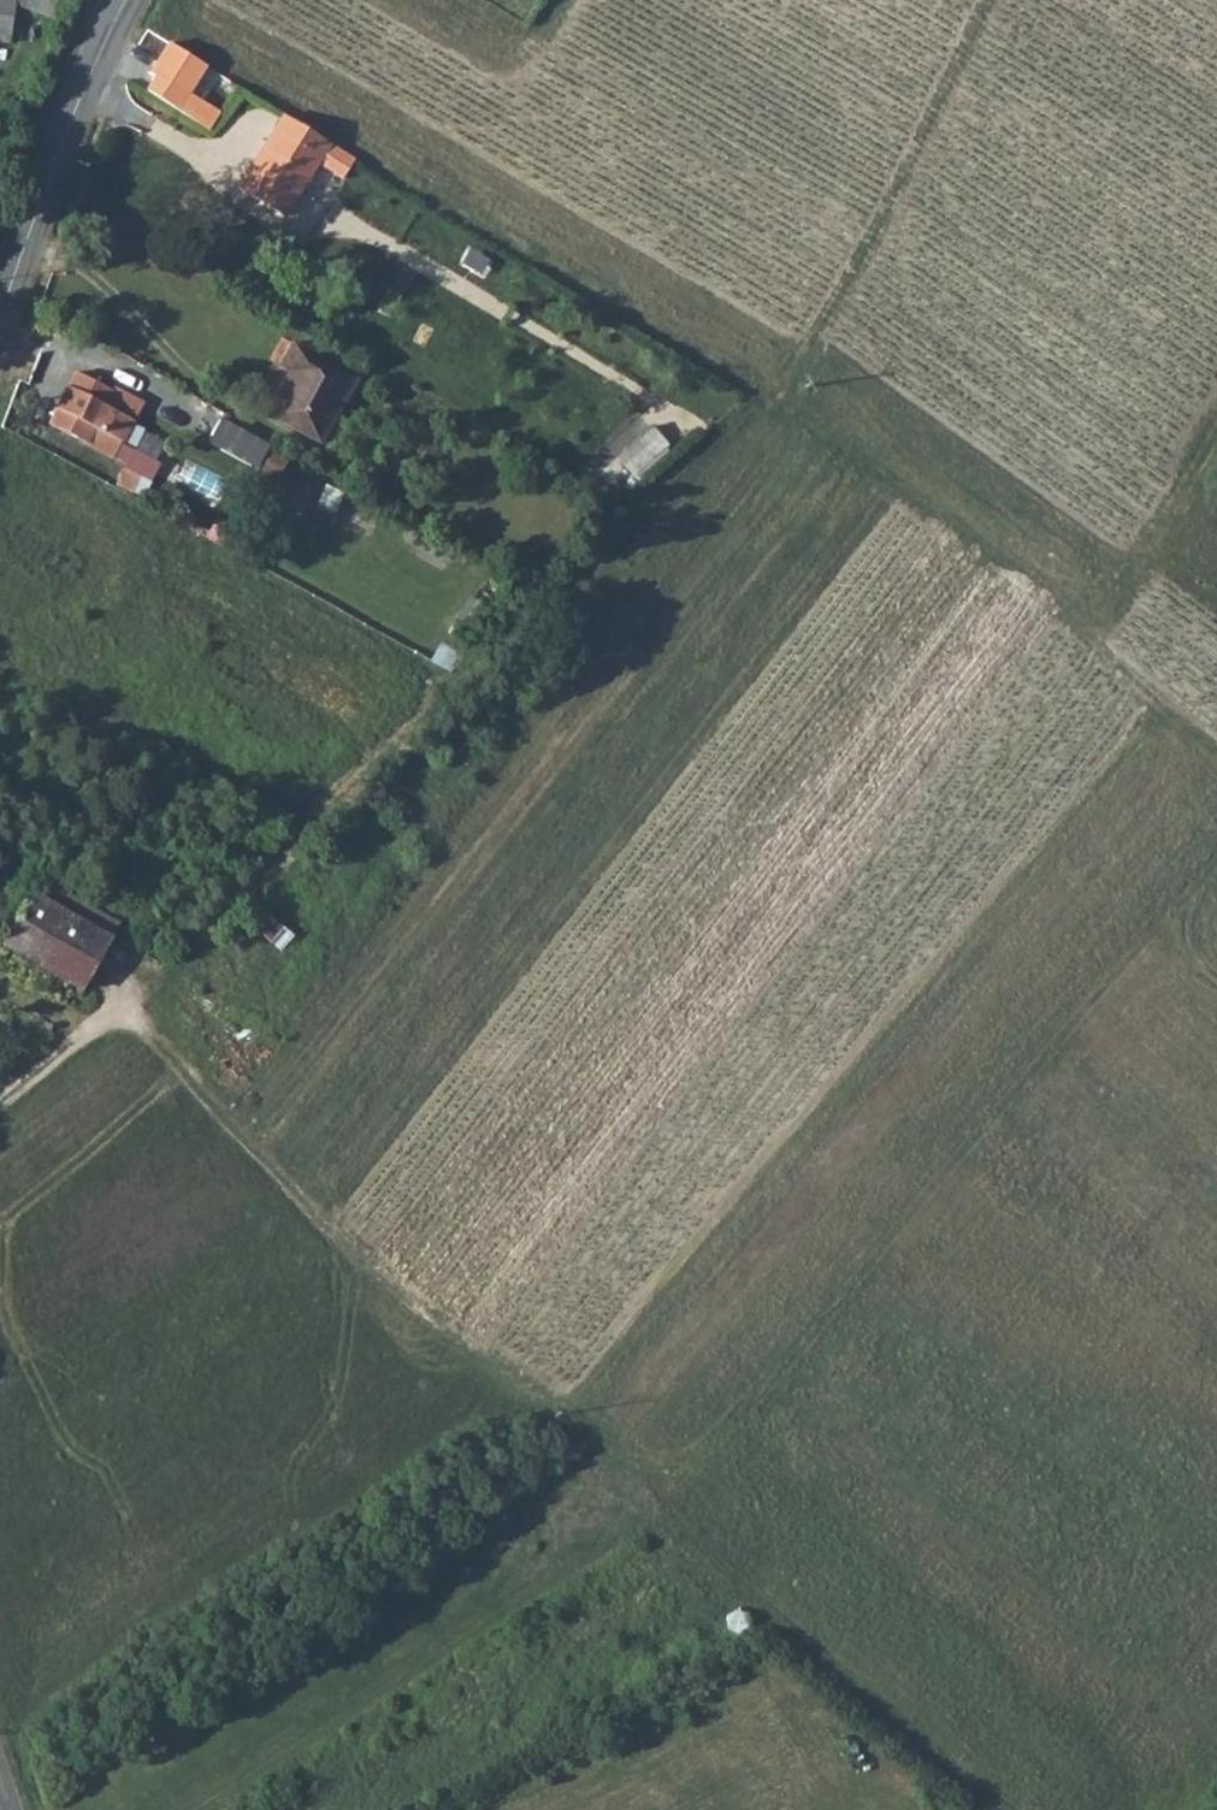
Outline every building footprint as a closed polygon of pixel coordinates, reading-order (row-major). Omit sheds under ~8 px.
[(9,44),(13,2),(61,21),(74,0),(0,0),(0,43),(9,44)] [(209,69),(170,46),(152,77),(157,79),(148,93),(210,132),(221,115),(192,97),(209,69)] [(353,157),(281,115),(238,188),(285,216),(318,160),(343,175),(353,157)] [(288,378),(268,417),(321,447),(353,384),(292,350),(278,373),(288,378)] [(64,358),(44,413),(111,439),(123,399),(93,389),(98,370),(64,358)] [(260,466),(272,443),(225,419),(214,442),(260,466)] [(130,434),(121,453),(145,465),(154,446),(130,434)] [(46,888),(12,941),(87,987),(106,959),(122,935),(46,888)]
